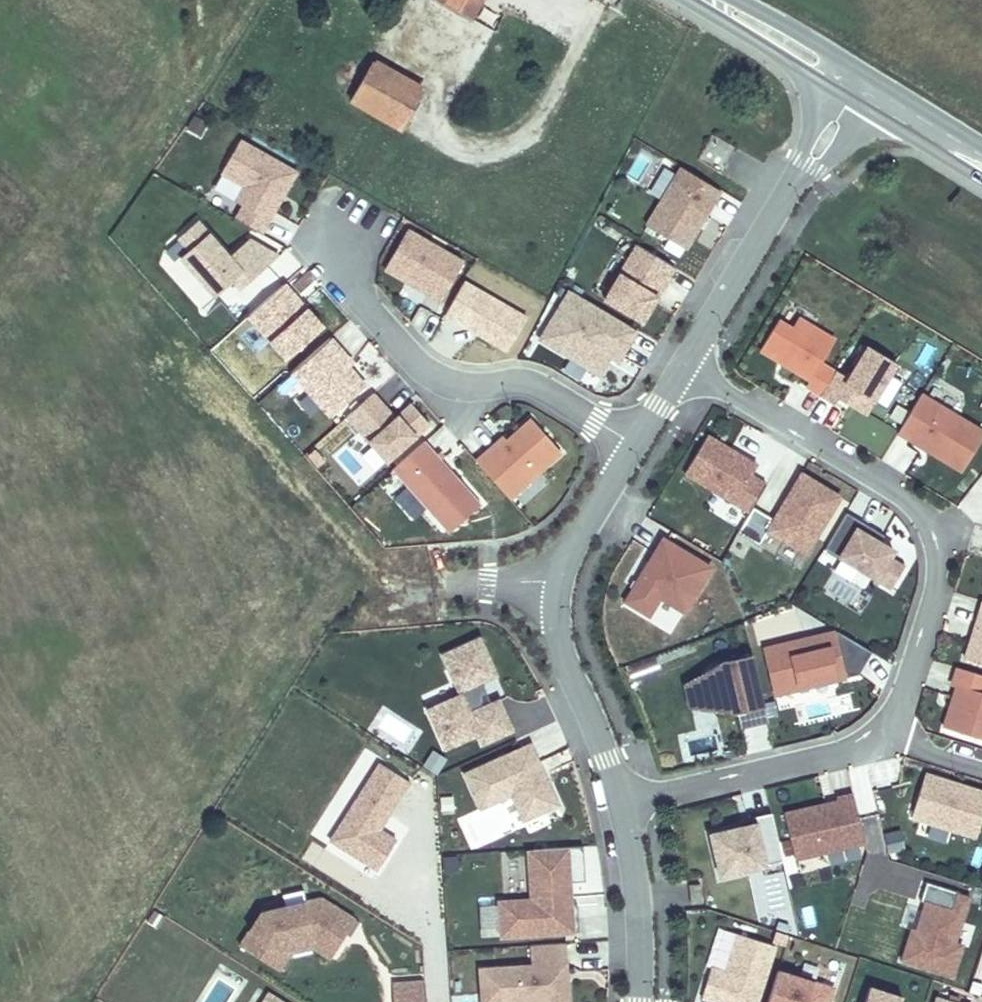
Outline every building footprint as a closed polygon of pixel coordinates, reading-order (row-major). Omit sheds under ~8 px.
[(427,76),(376,47),(353,86),(403,116),(427,76)] [(194,113),(187,130),(201,136),(208,119),(194,113)] [(263,235),(298,174),(242,142),(224,174),(248,187),(238,203),(246,207),(238,221),(263,235)] [(720,188),(677,163),(641,220),(685,247),(720,188)] [(266,269),(245,244),(232,256),(201,220),(182,236),(192,248),(183,256),(217,295),(235,279),(243,289),(266,269)] [(443,304),(466,266),(410,232),(387,271),(443,304)] [(281,256),(252,238),(245,244),(266,269),(281,256)] [(642,321),(675,266),(637,244),(604,299),(642,321)] [(637,330),(628,324),(571,290),(541,339),(598,374),(609,355),(618,341),(626,346),(637,330)] [(791,322),(778,312),(756,349),(806,379),(805,385),(817,394),(832,368),(824,360),(837,336),(797,313),(791,322)] [(357,359),(334,334),(290,372),(331,417),(369,382),(354,362),(357,359)] [(618,360),(626,346),(618,341),(609,355),(618,360)] [(866,413),(896,363),(868,346),(848,378),(835,370),(821,395),(834,403),(838,397),(866,413)] [(392,410),(371,388),(341,413),(386,465),(434,428),(410,397),(392,410)] [(921,393),(898,432),(911,441),(913,438),(935,452),(934,454),(962,471),(981,438),(981,430),(921,393)] [(509,499),(561,453),(532,420),(507,442),(493,455),(490,451),(477,462),(509,499)] [(751,475),(757,465),(708,435),(685,473),(750,512),(753,506),(766,484),(751,475)] [(493,455),(507,442),(504,438),(490,451),(493,455)] [(935,452),(913,438),(911,441),(934,454),(935,452)] [(481,504),(424,441),(392,469),(449,533),(481,504)] [(806,553),(839,496),(802,474),(775,519),(753,506),(750,512),(737,532),(760,546),(769,531),(806,553)] [(869,524),(844,510),(822,544),(873,574),(872,578),(892,588),(907,563),(890,552),(895,545),(867,528),(869,524)] [(712,562),(660,533),(622,598),(650,615),(660,598),(683,611),(712,562)] [(965,659),(981,664),(981,604),(965,659)] [(838,639),(834,626),(760,644),(772,692),(840,677),(829,641),(838,639)] [(512,730),(499,700),(491,703),(481,681),(496,674),(480,638),(443,655),(461,695),(428,710),(445,748),(478,733),(483,743),(512,730)] [(767,719),(752,655),(719,663),(715,665),(708,670),(702,678),(709,706),(718,712),(726,713),(731,713),(737,712),(746,709),(749,723),(767,719)] [(957,667),(952,684),(957,685),(943,727),(981,739),(981,675),(957,667)] [(709,706),(702,678),(687,686),(691,706),(709,706)] [(749,723),(746,709),(737,712),(740,726),(749,723)] [(558,805),(544,773),(539,775),(535,766),(540,764),(531,744),(465,774),(481,808),(511,795),(523,820),(558,805)] [(425,776),(441,774),(439,751),(423,753),(425,776)] [(410,784),(381,764),(331,841),(378,871),(397,842),(380,831),(389,817),(382,812),(394,795),(401,799),(410,784)] [(544,773),(540,764),(535,766),(539,775),(544,773)] [(981,818),(981,791),(925,773),(911,816),(976,837),(981,818)] [(865,842),(853,794),(836,798),(837,801),(784,814),(795,859),(865,842)] [(389,817),(401,799),(394,795),(382,812),(389,817)] [(454,817),(453,797),(438,798),(439,818),(454,817)] [(475,847),(471,835),(484,831),(487,840),(505,834),(494,804),(458,817),(469,849),(475,847)] [(768,811),(702,826),(714,878),(782,861),(768,811)] [(884,831),(886,851),(903,849),(901,829),(884,831)] [(571,905),(570,889),(585,888),(583,846),(535,849),(538,899),(500,901),(503,936),(579,931),(578,904),(571,905)] [(750,872),(758,923),(793,917),(784,866),(750,872)] [(967,893),(925,878),(919,901),(906,900),(899,924),(908,928),(900,960),(953,974),(962,941),(955,938),(967,893)] [(702,902),(700,884),(689,885),(691,903),(702,902)] [(333,953),(345,934),(354,918),(321,898),(261,911),(238,945),(272,967),(285,948),(313,941),(333,953)] [(349,936),(359,921),(354,918),(345,934),(349,936)] [(775,945),(738,934),(726,972),(711,967),(702,997),(718,1001),(757,1001),(775,945)] [(333,953),(313,941),(285,948),(272,967),(277,970),(288,953),(312,947),(330,958),(333,953)] [(479,971),(481,1001),(516,1001),(548,999),(548,1001),(568,1001),(567,980),(562,980),(561,965),(566,964),(567,964),(566,942),(530,945),(531,968),(479,971)] [(833,988),(777,970),(767,1001),(786,1001),(787,999),(797,1001),(807,1001),(808,1000),(815,996),(829,1000),(833,988)] [(424,981),(392,983),(394,1001),(426,1001),(424,981)] [(903,998),(870,987),(865,1001),(902,1001),(903,998)] [(262,990),(254,1001),(280,1001),(262,990)]
